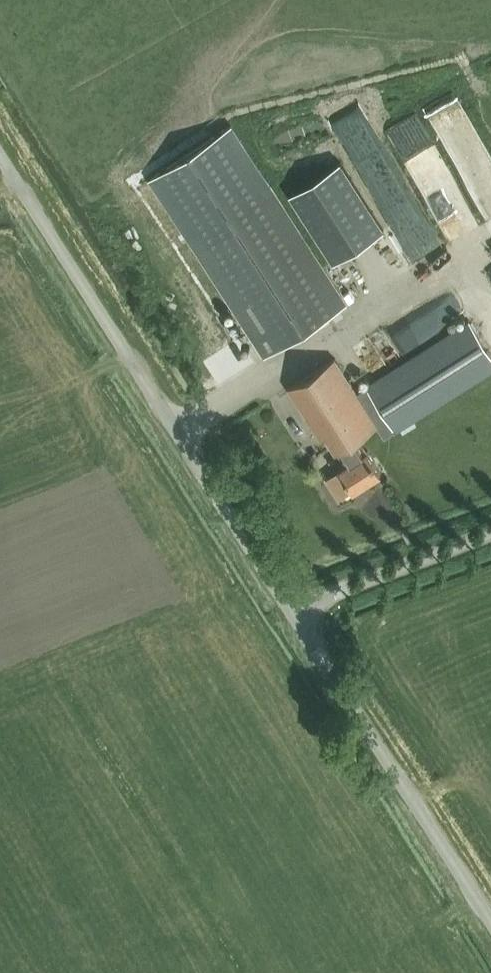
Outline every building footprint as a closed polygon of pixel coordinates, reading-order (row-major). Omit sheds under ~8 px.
[(387,130),(409,167),(430,154),(434,162),(441,158),(415,113),(387,130)] [(266,355),(346,304),(231,125),(151,176),(266,355)] [(351,150),(411,270),(444,254),(385,133),(351,150)] [(384,230),(340,162),(289,195),(333,262),(384,230)] [(443,186),(453,179),(444,165),(433,172),(443,186)] [(384,330),(400,354),(429,336),(432,342),(464,322),(444,292),(384,330)] [(352,490),(381,472),(367,451),(365,453),(356,440),(377,427),(384,438),(490,370),(490,357),(468,322),(356,393),(334,359),(287,388),(321,441),(326,438),(336,453),(341,449),(349,462),(339,469),(339,470),(326,479),(338,498),(352,489),(352,490)]
